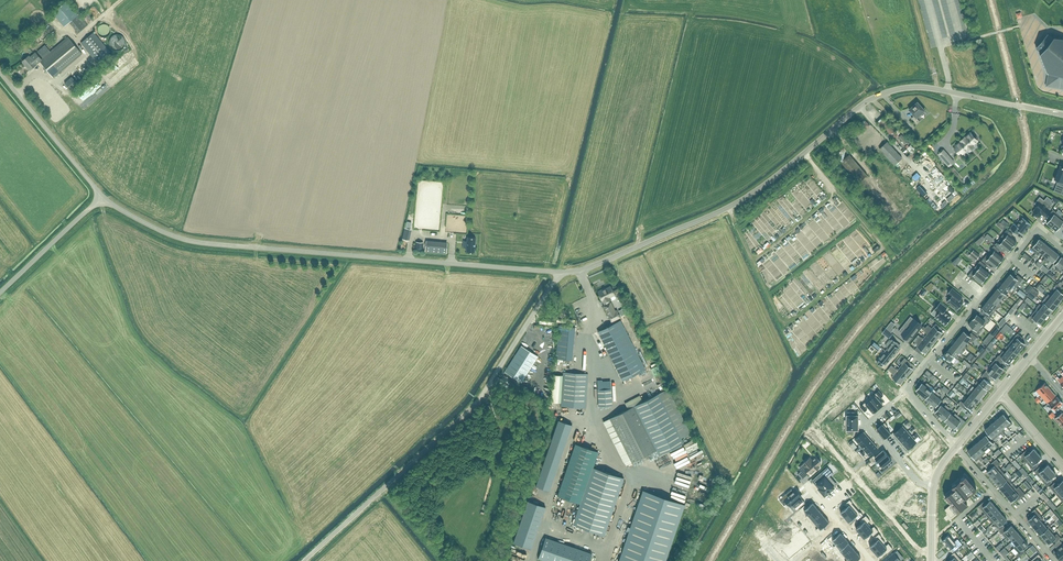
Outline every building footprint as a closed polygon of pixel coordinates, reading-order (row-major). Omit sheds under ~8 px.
[(87,24),(78,14),(77,14),(66,1),(53,12),(64,26),(69,22),(78,32),(87,24)] [(1028,10),(1016,13),(1017,18),(1029,15),(1028,10)] [(94,32),(81,42),(97,62),(104,56),(106,58),(109,55),(108,53),(110,52),(94,32)] [(1042,61),(1044,63),(1043,65),(1045,67),(1044,68),(1046,70),(1048,73),(1046,86),(1062,89),(1062,38),(1062,37),(1061,39),(1059,37),(1057,38),(1054,37),(1053,39),(1047,34),(1036,48),(1041,52),(1040,53),(1042,57),(1040,58),(1043,60),(1042,61)] [(29,55),(22,61),(29,70),(36,64),(40,61),(53,77),(82,53),(67,36),(50,51),(45,45),(37,51),(42,57),(40,59),(38,56),(35,52),(30,57),(29,55)] [(79,85),(71,76),(64,82),(72,91),(79,85)] [(917,102),(909,109),(914,115),(911,118),(916,123),(919,121),(916,117),(925,110),(917,102)] [(876,123),(893,140),(899,134),(882,117),(876,123)] [(976,138),(977,137),(973,133),(972,134),(970,132),(965,137),(965,136),(960,140),(961,141),(955,145),(957,147),(954,149),(958,153),(961,152),(962,153),(968,149),(969,151),(974,147),(972,145),(977,140),(976,138)] [(898,136),(899,137),(902,140),(901,141),(902,143),(903,142),(904,143),(907,141),(906,139),(901,135),(901,134),(898,136)] [(880,148),(895,165),(902,158),(887,142),(880,148)] [(915,147),(915,148),(909,146),(905,154),(908,155),(908,153),(915,156),(917,153),(919,149),(915,147)] [(920,159),(925,162),(929,157),(923,153),(920,159)] [(859,182),(867,175),(849,154),(841,162),(859,182)] [(953,162),(947,155),(943,159),(949,166),(953,162)] [(1059,165),(1054,178),(1062,182),(1062,167),(1059,165)] [(900,175),(912,188),(916,184),(904,171),(900,175)] [(917,188),(919,186),(921,189),(925,186),(920,181),(915,186),(917,188)] [(932,199),(925,192),(921,195),(928,203),(932,199)] [(1032,211),(1032,212),(1034,213),(1036,215),(1038,216),(1039,217),(1040,216),(1040,215),(1041,214),(1042,215),(1044,216),(1045,216),(1045,215),(1046,214),(1047,213),(1048,212),(1048,211),(1049,210),(1050,209),(1050,208),(1051,207),(1052,206),(1050,205),(1053,202),(1050,201),(1051,201),(1051,200),(1047,196),(1044,200),(1040,196),(1034,203),(1037,205),(1036,206),(1036,207),(1035,208),(1034,208),(1035,208),(1034,209),(1033,210),(1033,211),(1032,211)] [(1051,227),(1060,215),(1053,209),(1049,215),(1051,217),(1046,223),(1051,227)] [(1060,215),(1051,227),(1056,231),(1061,225),(1062,226),(1062,217),(1060,215)] [(1022,234),(1030,224),(1022,218),(1016,225),(1014,224),(1009,229),(1017,235),(1019,232),(1022,234)] [(840,243),(836,247),(846,258),(850,254),(851,254),(849,248),(851,246),(858,243),(858,242),(863,241),(861,238),(860,238),(859,234),(863,238),(870,236),(861,226),(859,227),(854,232),(856,234),(854,235),(855,238),(840,243)] [(411,230),(404,228),(402,238),(409,239),(411,230)] [(422,228),(416,230),(418,240),(424,238),(422,228)] [(1010,237),(1012,234),(1007,229),(1001,237),(1012,246),(1016,241),(1010,237)] [(466,251),(474,252),(475,237),(467,237),(466,251)] [(1008,251),(1012,246),(1001,237),(994,244),(1000,249),(1002,246),(1008,251)] [(1036,253),(1044,242),(1039,238),(1033,246),(1036,248),(1033,251),(1036,253)] [(447,243),(426,241),(425,251),(446,253),(447,243)] [(1043,254),(1049,246),(1044,242),(1036,253),(1038,255),(1040,252),(1043,254)] [(997,252),(999,250),(994,245),(990,250),(992,252),(990,255),(999,262),(1003,257),(997,252)] [(1045,261),(1054,250),(1049,246),(1043,254),(1046,256),(1043,259),(1045,261)] [(862,250),(869,259),(872,256),(865,247),(862,250)] [(1053,262),(1059,255),(1054,250),(1045,261),(1048,263),(1050,260),(1053,262)] [(999,262),(990,255),(988,253),(982,260),(987,265),(989,262),(995,267),(999,262)] [(1062,264),(1062,258),(1061,256),(1054,265),(1057,267),(1056,269),(1058,271),(1062,264)] [(983,268),(986,265),(980,260),(974,268),(986,277),(990,273),(983,268)] [(982,282),(986,277),(974,268),(968,275),(973,280),(976,277),(982,282)] [(1017,274),(1015,277),(1010,273),(1006,278),(1014,284),(1016,281),(1019,284),(1023,279),(1017,274)] [(1012,287),(1014,284),(1006,278),(1002,283),(1012,291),(1014,289),(1012,287)] [(1011,293),(1012,291),(1002,283),(998,288),(1008,296),(1006,294),(1008,291),(1011,293)] [(1062,288),(1061,287),(1057,283),(1053,288),(1055,290),(1053,293),(1060,299),(1062,296),(1062,293),(1060,290),(1062,288)] [(604,303),(605,305),(604,306),(612,322),(621,317),(617,309),(614,310),(610,303),(609,301),(610,300),(612,300),(615,299),(616,297),(610,286),(603,290),(602,289),(598,292),(602,300),(604,303)] [(618,288),(613,290),(616,298),(621,296),(618,288)] [(1006,298),(1008,296),(998,288),(994,293),(1001,299),(1003,296),(1006,298)] [(962,296),(955,290),(946,301),(952,306),(955,308),(957,309),(958,309),(961,305),(960,305),(963,302),(960,299),(962,296)] [(999,301),(1001,299),(994,293),(990,298),(1000,306),(1001,304),(999,301)] [(1056,304),(1060,299),(1053,293),(1051,296),(1048,294),(1046,296),(1056,304)] [(1052,309),(1056,304),(1046,296),(1044,298),(1047,300),(1045,303),(1044,302),(1044,303),(1052,309)] [(1000,306),(990,298),(986,303),(995,310),(999,305),(1000,306)] [(934,309),(931,313),(935,316),(945,325),(951,317),(944,312),(947,308),(940,302),(934,309)] [(991,315),(995,310),(986,303),(981,308),(986,311),(984,314),(989,319),(992,316),(991,315)] [(1048,314),(1052,309),(1044,303),(1042,305),(1039,303),(1038,306),(1048,314)] [(1044,319),(1048,314),(1038,306),(1036,308),(1037,308),(1034,311),(1044,319)] [(1040,324),(1044,319),(1034,311),(1030,316),(1030,315),(1027,318),(1033,322),(1035,320),(1040,324)] [(984,316),(982,318),(976,314),(972,319),(983,327),(987,323),(990,320),(984,316)] [(921,325),(918,322),(917,322),(917,321),(916,321),(913,318),(910,323),(907,320),(899,331),(901,333),(904,335),(904,336),(905,336),(905,337),(906,337),(907,338),(910,335),(911,336),(911,337),(921,325)] [(800,329),(806,324),(802,319),(796,323),(800,329)] [(979,332),(983,327),(972,319),(968,324),(974,329),(972,331),(977,336),(980,333),(979,332)] [(645,369),(620,320),(598,331),(622,381),(645,369)] [(939,330),(941,327),(936,323),(932,328),(928,324),(925,327),(938,338),(942,332),(939,330)] [(574,327),(558,326),(555,358),(572,360),(574,327)] [(925,327),(923,326),(921,328),(926,332),(925,333),(927,334),(925,336),(934,343),(938,338),(925,327)] [(992,335),(993,336),(999,329),(996,326),(990,333),(992,335)] [(886,328),(883,331),(889,337),(892,333),(891,332),(886,328)] [(971,332),(969,335),(964,331),(959,336),(967,342),(969,339),(972,341),(976,337),(971,332)] [(990,333),(983,342),(986,345),(993,336),(992,335),(990,333)] [(1021,340),(1023,337),(1018,333),(1013,338),(1011,341),(1020,348),(1025,343),(1021,340)] [(922,337),(918,334),(916,337),(917,338),(930,348),(934,343),(925,336),(923,338),(922,337)] [(965,345),(967,342),(959,336),(955,341),(965,349),(967,347),(965,345)] [(885,351),(892,356),(899,348),(895,344),(897,342),(892,338),(889,341),(892,343),(885,351)] [(925,353),(930,348),(917,338),(915,341),(919,344),(914,349),(920,353),(922,351),(925,353)] [(964,351),(965,349),(955,341),(951,346),(959,352),(961,349),(964,351)] [(1016,353),(1020,348),(1011,341),(1007,346),(1006,345),(1016,353)] [(874,342),(871,345),(875,348),(878,351),(881,347),(874,342)] [(521,382),(537,356),(521,345),(504,371),(521,382)] [(1012,358),(1016,353),(1006,345),(1005,347),(1007,350),(1005,352),(1003,350),(1003,351),(1012,358)] [(956,355),(959,352),(951,346),(947,350),(957,359),(959,357),(956,355)] [(980,352),(977,356),(979,357),(981,359),(987,351),(984,349),(983,348),(980,352)] [(957,359),(947,350),(943,355),(948,359),(946,362),(951,366),(953,363),(950,361),(954,356),(957,359)] [(892,356),(885,351),(876,362),(881,366),(884,363),(885,365),(892,356)] [(1012,358),(1003,351),(999,355),(998,355),(996,358),(1001,362),(1003,359),(1008,363),(1012,358)] [(910,366),(912,364),(904,357),(900,363),(902,364),(900,367),(909,374),(913,368),(910,366)] [(1001,362),(996,358),(989,365),(991,367),(999,373),(1003,368),(999,365),(1001,362)] [(897,368),(896,369),(891,365),(890,367),(904,379),(909,374),(900,367),(898,369),(897,368)] [(900,384),(904,379),(890,367),(888,369),(893,373),(892,374),(893,375),(892,377),(900,384)] [(988,372),(986,370),(983,373),(989,378),(991,375),(995,378),(999,373),(991,367),(988,372)] [(935,376),(929,371),(928,370),(927,370),(924,374),(932,380),(935,376)] [(588,374),(563,372),(561,406),(585,408),(588,374)] [(987,380),(989,378),(983,373),(981,376),(984,379),(980,383),(977,380),(976,381),(987,389),(991,384),(987,380)] [(552,374),(550,402),(560,402),(562,375),(552,374)] [(1062,375),(1059,378),(1055,374),(1053,375),(1062,387),(1062,375)] [(606,381),(597,381),(598,406),(612,405),(611,388),(610,380),(606,381)] [(918,380),(915,385),(918,387),(916,390),(921,394),(929,384),(927,382),(925,385),(922,382),(921,383),(918,380)] [(983,394),(987,389),(976,381),(975,383),(977,385),(975,388),(983,394)] [(1044,383),(1036,390),(1041,396),(1050,389),(1044,383)] [(929,388),(931,386),(929,384),(921,394),(926,398),(925,398),(932,390),(929,388)] [(609,418),(610,419),(632,462),(656,450),(659,455),(683,442),(681,437),(690,432),(668,388),(658,393),(609,418)] [(979,399),(983,394),(975,388),(973,390),(970,388),(968,391),(979,399)] [(1055,395),(1050,389),(1041,396),(1046,403),(1055,395)] [(873,397),(871,400),(878,408),(883,404),(877,396),(878,395),(880,398),(883,395),(879,390),(872,396),(873,397)] [(931,391),(932,391),(932,390),(925,398),(930,402),(938,392),(936,391),(934,393),(931,391)] [(967,398),(975,404),(979,399),(968,391),(967,393),(969,395),(967,397),(967,398)] [(938,397),(940,394),(938,392),(930,402),(935,407),(941,399),(938,397)] [(1054,410),(1062,403),(1057,396),(1048,404),(1054,410)] [(970,409),(975,404),(967,398),(967,397),(966,397),(962,402),(960,400),(958,403),(963,408),(966,405),(970,409)] [(867,400),(860,406),(865,411),(867,409),(865,406),(867,405),(873,412),(878,408),(871,400),(868,402),(867,400)] [(940,416),(948,406),(946,404),(944,407),(941,404),(935,412),(940,416)] [(948,410),(950,408),(948,406),(940,416),(945,420),(944,420),(951,412),(948,410)] [(844,419),(844,422),(858,422),(858,415),(854,415),(854,411),(847,411),(847,415),(847,419),(844,419)] [(950,413),(951,412),(944,420),(949,424),(957,414),(955,413),(953,415),(950,413)] [(1062,412),(1055,417),(1056,418),(1055,419),(1057,422),(1058,421),(1062,426),(1062,414),(1062,412)] [(998,418),(1005,426),(1007,428),(1012,424),(1003,413),(998,418)] [(957,419),(959,416),(957,414),(949,424),(954,429),(960,421),(957,419)] [(1003,428),(1005,426),(998,418),(994,421),(1003,432),(1005,430),(1003,428)] [(535,486),(549,490),(571,424),(558,420),(535,486)] [(994,421),(989,425),(998,435),(1000,433),(1003,436),(1005,434),(1003,432),(994,421)] [(844,422),(844,425),(847,425),(847,429),(847,433),(854,433),(854,429),(858,429),(858,422),(844,422)] [(885,422),(877,429),(885,438),(890,433),(884,426),(886,424),(885,422)] [(903,425),(894,433),(898,439),(907,431),(903,425)] [(993,439),(998,435),(989,425),(984,429),(993,439)] [(864,431),(855,439),(859,444),(868,437),(864,431)] [(907,431),(898,439),(903,444),(912,436),(907,431)] [(981,438),(988,447),(993,443),(986,434),(981,438)] [(912,436),(903,444),(908,449),(917,442),(912,436)] [(868,437),(859,444),(864,450),(873,442),(868,437)] [(988,447),(981,438),(977,442),(984,451),(988,447)] [(873,442),(864,450),(869,455),(878,448),(873,442)] [(985,453),(984,451),(977,442),(972,446),(981,457),(985,453)] [(604,535),(624,478),(593,467),(598,451),(575,443),(557,496),(580,504),(573,524),(604,535)] [(983,459),(981,457),(972,446),(967,451),(976,461),(979,458),(981,461),(983,459)] [(1025,450),(1020,455),(1026,462),(1037,452),(1033,448),(1027,453),(1025,450)] [(874,454),(871,456),(875,460),(876,459),(879,462),(887,455),(883,450),(876,456),(874,454)] [(1026,462),(1032,469),(1038,465),(1036,462),(1041,457),(1037,452),(1026,462)] [(881,464),(878,467),(882,472),(888,467),(885,464),(891,459),(887,455),(879,462),(881,464)] [(801,470),(798,473),(802,479),(809,472),(810,473),(815,469),(819,466),(817,464),(821,461),(820,460),(821,459),(818,456),(817,457),(816,456),(811,460),(809,457),(804,462),(807,466),(805,468),(805,467),(801,470)] [(1000,463),(996,458),(991,463),(993,465),(987,471),(991,476),(1001,468),(998,465),(1000,463)] [(1039,467),(1034,471),(1040,478),(1051,469),(1047,464),(1041,469),(1039,467)] [(834,487),(826,478),(829,476),(833,473),(827,466),(816,476),(820,481),(817,483),(820,487),(819,488),(825,495),(834,487)] [(1005,472),(1001,468),(991,476),(995,481),(1005,472)] [(1040,478),(1047,486),(1052,481),(1050,479),(1056,474),(1051,469),(1040,478)] [(1009,477),(1005,472),(995,481),(999,486),(1009,477)] [(951,504),(944,510),(951,517),(967,503),(964,500),(963,499),(969,494),(976,488),(968,479),(965,475),(965,476),(966,477),(962,480),(961,479),(956,483),(957,484),(953,488),(952,486),(952,487),(953,489),(945,496),(945,497),(946,496),(950,500),(949,501),(951,504)] [(999,486),(1003,491),(1013,483),(1010,480),(1013,478),(1011,476),(1009,477),(999,486)] [(1062,480),(1056,485),(1054,482),(1049,487),(1055,494),(1062,487),(1062,480)] [(1014,489),(1017,487),(1013,483),(1003,491),(1007,496),(1014,489)] [(787,496),(785,499),(790,505),(791,504),(792,505),(796,510),(800,507),(798,504),(801,501),(799,498),(801,496),(798,493),(795,490),(793,491),(793,490),(791,489),(785,494),(787,496)] [(1018,494),(1014,489),(1007,496),(1011,501),(1016,497),(1018,499),(1023,495),(1021,492),(1018,494)] [(643,490),(618,560),(665,560),(684,504),(643,490)] [(533,545),(551,503),(534,496),(516,538),(533,545)] [(847,506),(840,512),(844,517),(853,509),(855,508),(851,503),(852,502),(850,499),(844,504),(847,506)] [(984,513),(994,505),(989,500),(985,504),(983,502),(977,506),(980,509),(984,513)] [(804,505),(799,509),(803,514),(806,512),(808,514),(808,515),(816,507),(812,502),(806,508),(804,505)] [(998,510),(994,505),(984,513),(982,515),(984,517),(986,515),(989,518),(998,510)] [(808,514),(806,516),(810,521),(812,520),(812,519),(821,512),(816,507),(808,515),(808,514)] [(1032,524),(1041,516),(1035,508),(1030,513),(1032,515),(1027,519),(1032,524)] [(853,509),(844,517),(849,522),(855,516),(857,519),(863,514),(858,510),(856,512),(853,509)] [(989,518),(988,518),(992,523),(993,523),(1002,515),(998,510),(989,518)] [(768,526),(765,529),(771,535),(784,524),(772,511),(767,515),(772,521),(767,525),(768,526)] [(821,512),(812,519),(812,520),(816,524),(825,517),(821,512)] [(862,523),(856,528),(860,533),(869,526),(870,525),(868,522),(870,520),(866,515),(860,520),(862,523)] [(1002,515),(993,523),(997,528),(996,528),(999,531),(1004,526),(1002,524),(1006,520),(1002,515)] [(1043,518),(1041,516),(1032,524),(1036,529),(1043,523),(1041,520),(1043,518)] [(819,527),(816,529),(820,534),(825,530),(823,527),(829,522),(825,517),(816,524),(819,527)] [(1046,526),(1043,523),(1036,529),(1040,534),(1050,526),(1048,524),(1046,526)] [(1001,533),(1006,538),(1015,530),(1011,525),(1006,529),(1004,526),(999,531),(1001,533)] [(869,526),(860,533),(864,538),(871,533),(873,535),(878,531),(874,526),(871,528),(869,526)] [(1045,538),(1052,532),(1054,531),(1050,526),(1040,534),(1044,539),(1045,538)] [(1006,538),(1005,538),(1007,540),(1010,538),(1012,541),(1019,535),(1015,530),(1006,538)] [(800,531),(795,535),(803,545),(808,541),(800,531)] [(832,535),(827,539),(833,547),(834,546),(844,537),(840,532),(834,538),(832,535)] [(1052,532),(1045,538),(1049,543),(1053,540),(1056,542),(1059,539),(1061,538),(1057,533),(1054,535),(1052,532)] [(876,541),(869,546),(874,551),(885,542),(881,537),(881,536),(879,533),(874,538),(876,541)] [(759,534),(754,538),(761,546),(766,542),(759,534)] [(795,535),(791,540),(799,549),(803,545),(795,535)] [(948,535),(941,540),(949,550),(954,546),(956,549),(962,544),(957,538),(954,541),(948,535)] [(1012,541),(1010,543),(1014,548),(1016,546),(1023,540),(1019,535),(1012,541)] [(537,558),(546,560),(589,560),(592,554),(545,537),(537,558)] [(849,542),(844,537),(834,546),(838,551),(848,542),(849,542)] [(790,539),(785,543),(794,553),(799,549),(791,540),(790,539)] [(1023,540),(1016,546),(1020,551),(1018,553),(1020,555),(1022,554),(1024,552),(1025,551),(1023,548),(1028,545),(1023,540)] [(838,551),(837,551),(842,556),(844,555),(844,554),(852,547),(848,542),(838,551)] [(884,542),(874,551),(878,556),(884,550),(887,553),(893,548),(888,543),(886,545),(884,542)] [(785,543),(780,547),(789,557),(794,553),(785,543)] [(1057,549),(1055,552),(1062,560),(1062,543),(1057,549)] [(852,547),(844,554),(844,555),(848,559),(856,552),(852,547)] [(845,560),(856,560),(861,557),(856,552),(848,559),(845,560)] [(954,552),(949,556),(951,559),(949,560),(959,560),(961,559),(954,552)] [(1016,559),(1018,560),(1020,560),(1027,555),(1024,552),(1022,554),(1020,555),(1018,557),(1016,559)] [(885,560),(903,560),(899,556),(898,556),(897,557),(894,553),(885,560)]
